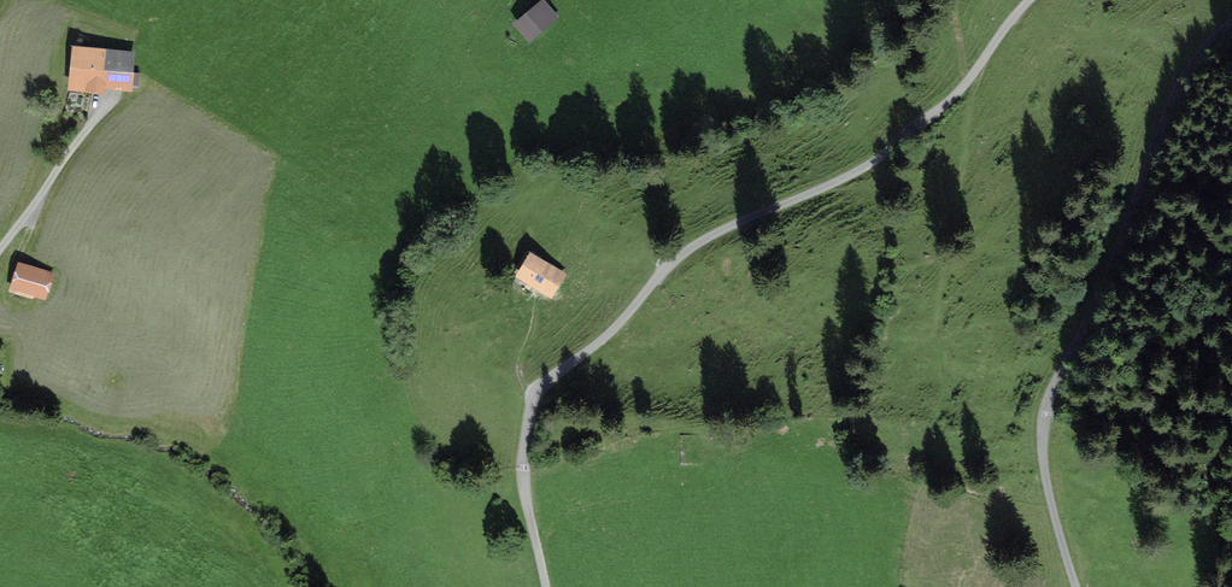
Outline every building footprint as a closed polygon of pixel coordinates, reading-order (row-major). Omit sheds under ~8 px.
[(546,4),(521,24),(532,37),(557,16),(546,4)] [(133,88),(135,73),(128,72),(102,69),(103,55),(80,52),(76,82),(133,88)] [(102,69),(128,72),(129,57),(103,55),(102,69)] [(531,261),(522,276),(552,294),(561,279),(531,261)] [(23,267),(16,287),(44,296),(51,276),(23,267)]
